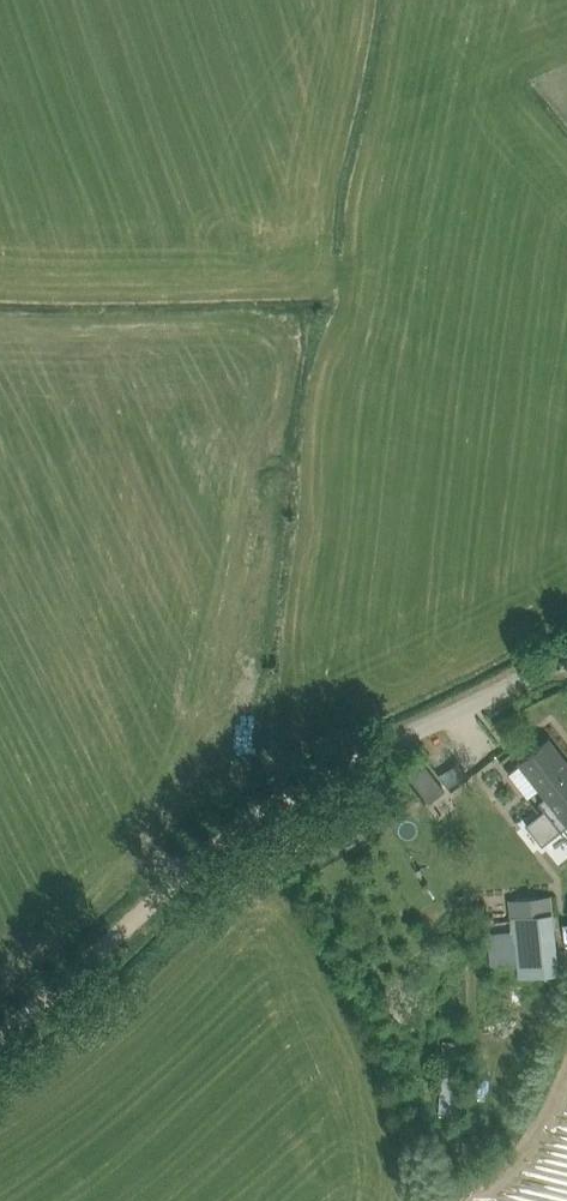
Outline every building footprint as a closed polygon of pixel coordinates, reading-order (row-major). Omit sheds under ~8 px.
[(523,761),(548,795),(540,801),(546,809),(527,823),(544,845),(566,828),(566,761),(551,740),(523,761)] [(426,768),(411,780),(429,805),(445,793),(426,768)] [(514,935),(491,937),(494,966),(518,962),(519,977),(556,973),(554,955),(558,954),(554,915),(512,919),(514,935)] [(463,1074),(441,1075),(442,1110),(465,1109),(463,1074)]
